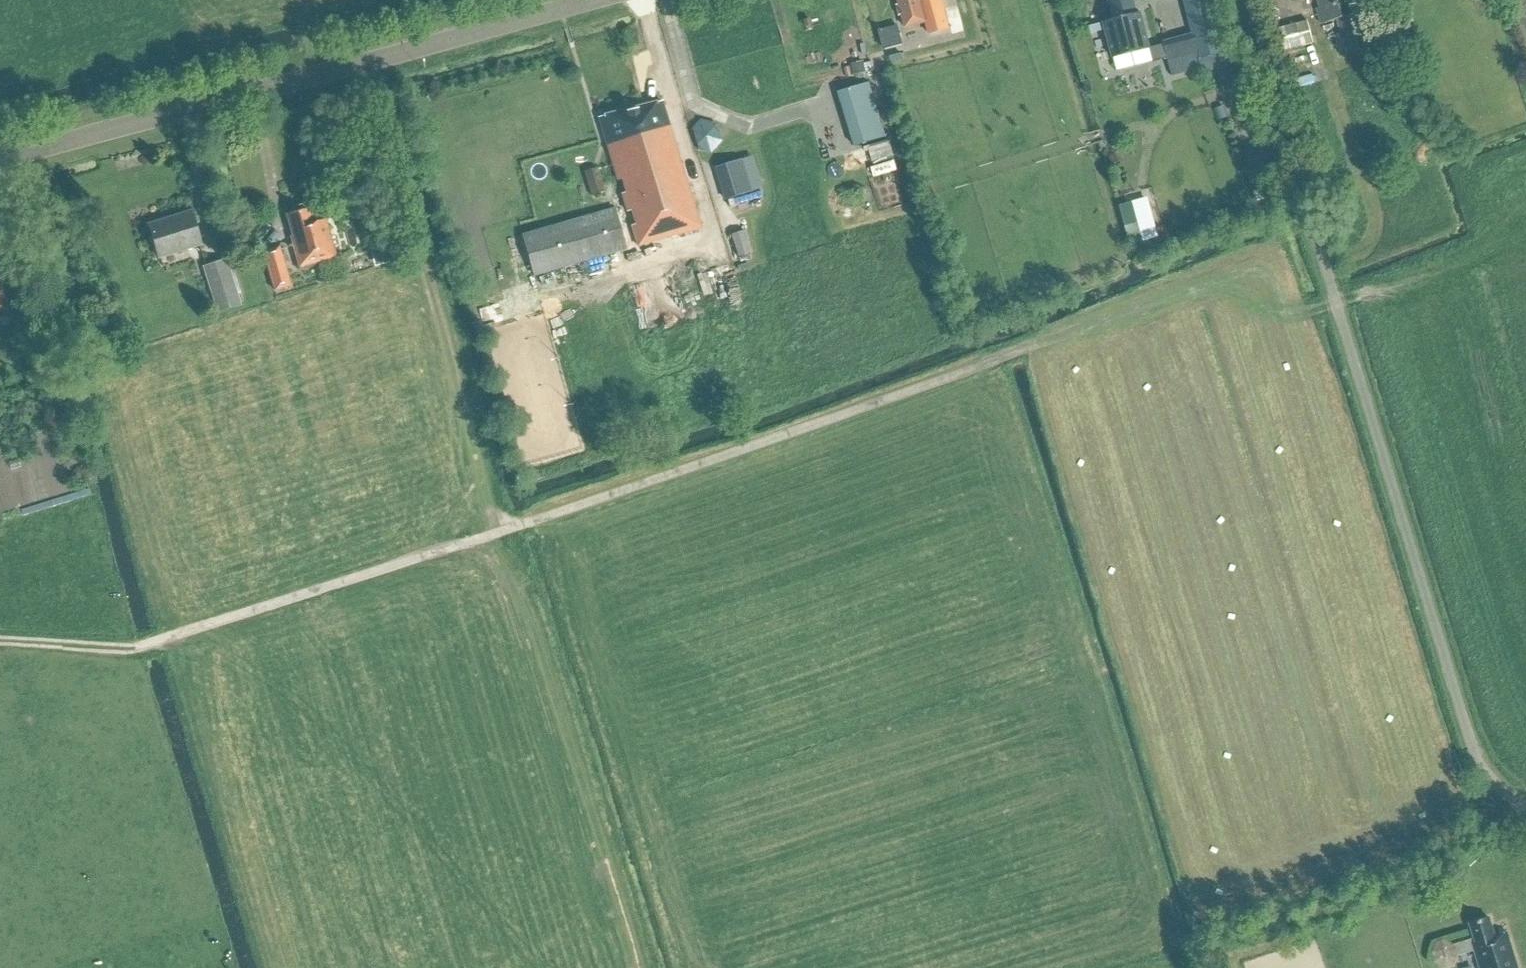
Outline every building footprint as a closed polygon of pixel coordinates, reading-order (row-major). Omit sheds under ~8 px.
[(943,18),(939,1),(923,5),(921,0),(898,0),(900,4),(897,5),(900,16),(902,15),(906,27),(943,18)] [(1151,48),(1141,13),(1137,14),(1134,0),(1107,0),(1113,20),(1103,22),(1113,58),(1151,48)] [(1214,0),(1188,0),(1184,1),(1199,60),(1227,52),(1214,0)] [(1322,24),(1337,19),(1348,55),(1375,47),(1361,0),(1314,0),(1322,24)] [(952,34),(964,31),(958,8),(946,11),(952,34)] [(1304,47),(1299,24),(1273,30),(1278,52),(1304,47)] [(882,28),(888,48),(901,44),(895,25),(882,28)] [(889,126),(875,68),(844,76),(858,134),(889,126)] [(599,118),(636,246),(699,228),(661,100),(599,118)] [(867,149),(871,162),(892,156),(888,143),(867,149)] [(725,200),(750,192),(740,160),(715,167),(725,200)] [(292,209),(291,213),(286,215),(292,236),(290,237),(298,267),(335,257),(325,220),(313,223),(309,209),(305,210),(302,207),(292,209)] [(533,276),(626,249),(614,209),(521,235),(533,276)] [(158,258),(200,245),(190,212),(148,225),(158,258)] [(737,257),(750,253),(743,230),(730,234),(737,257)] [(290,286),(283,262),(278,247),(261,253),(268,276),(270,275),(274,291),(290,286)] [(217,312),(240,305),(226,259),(202,267),(217,312)] [(149,297),(141,307),(155,318),(162,309),(149,297)] [(1480,967),(1518,967),(1509,939),(1497,943),(1489,918),(1470,924),(1478,949),(1474,950),(1480,967)]
